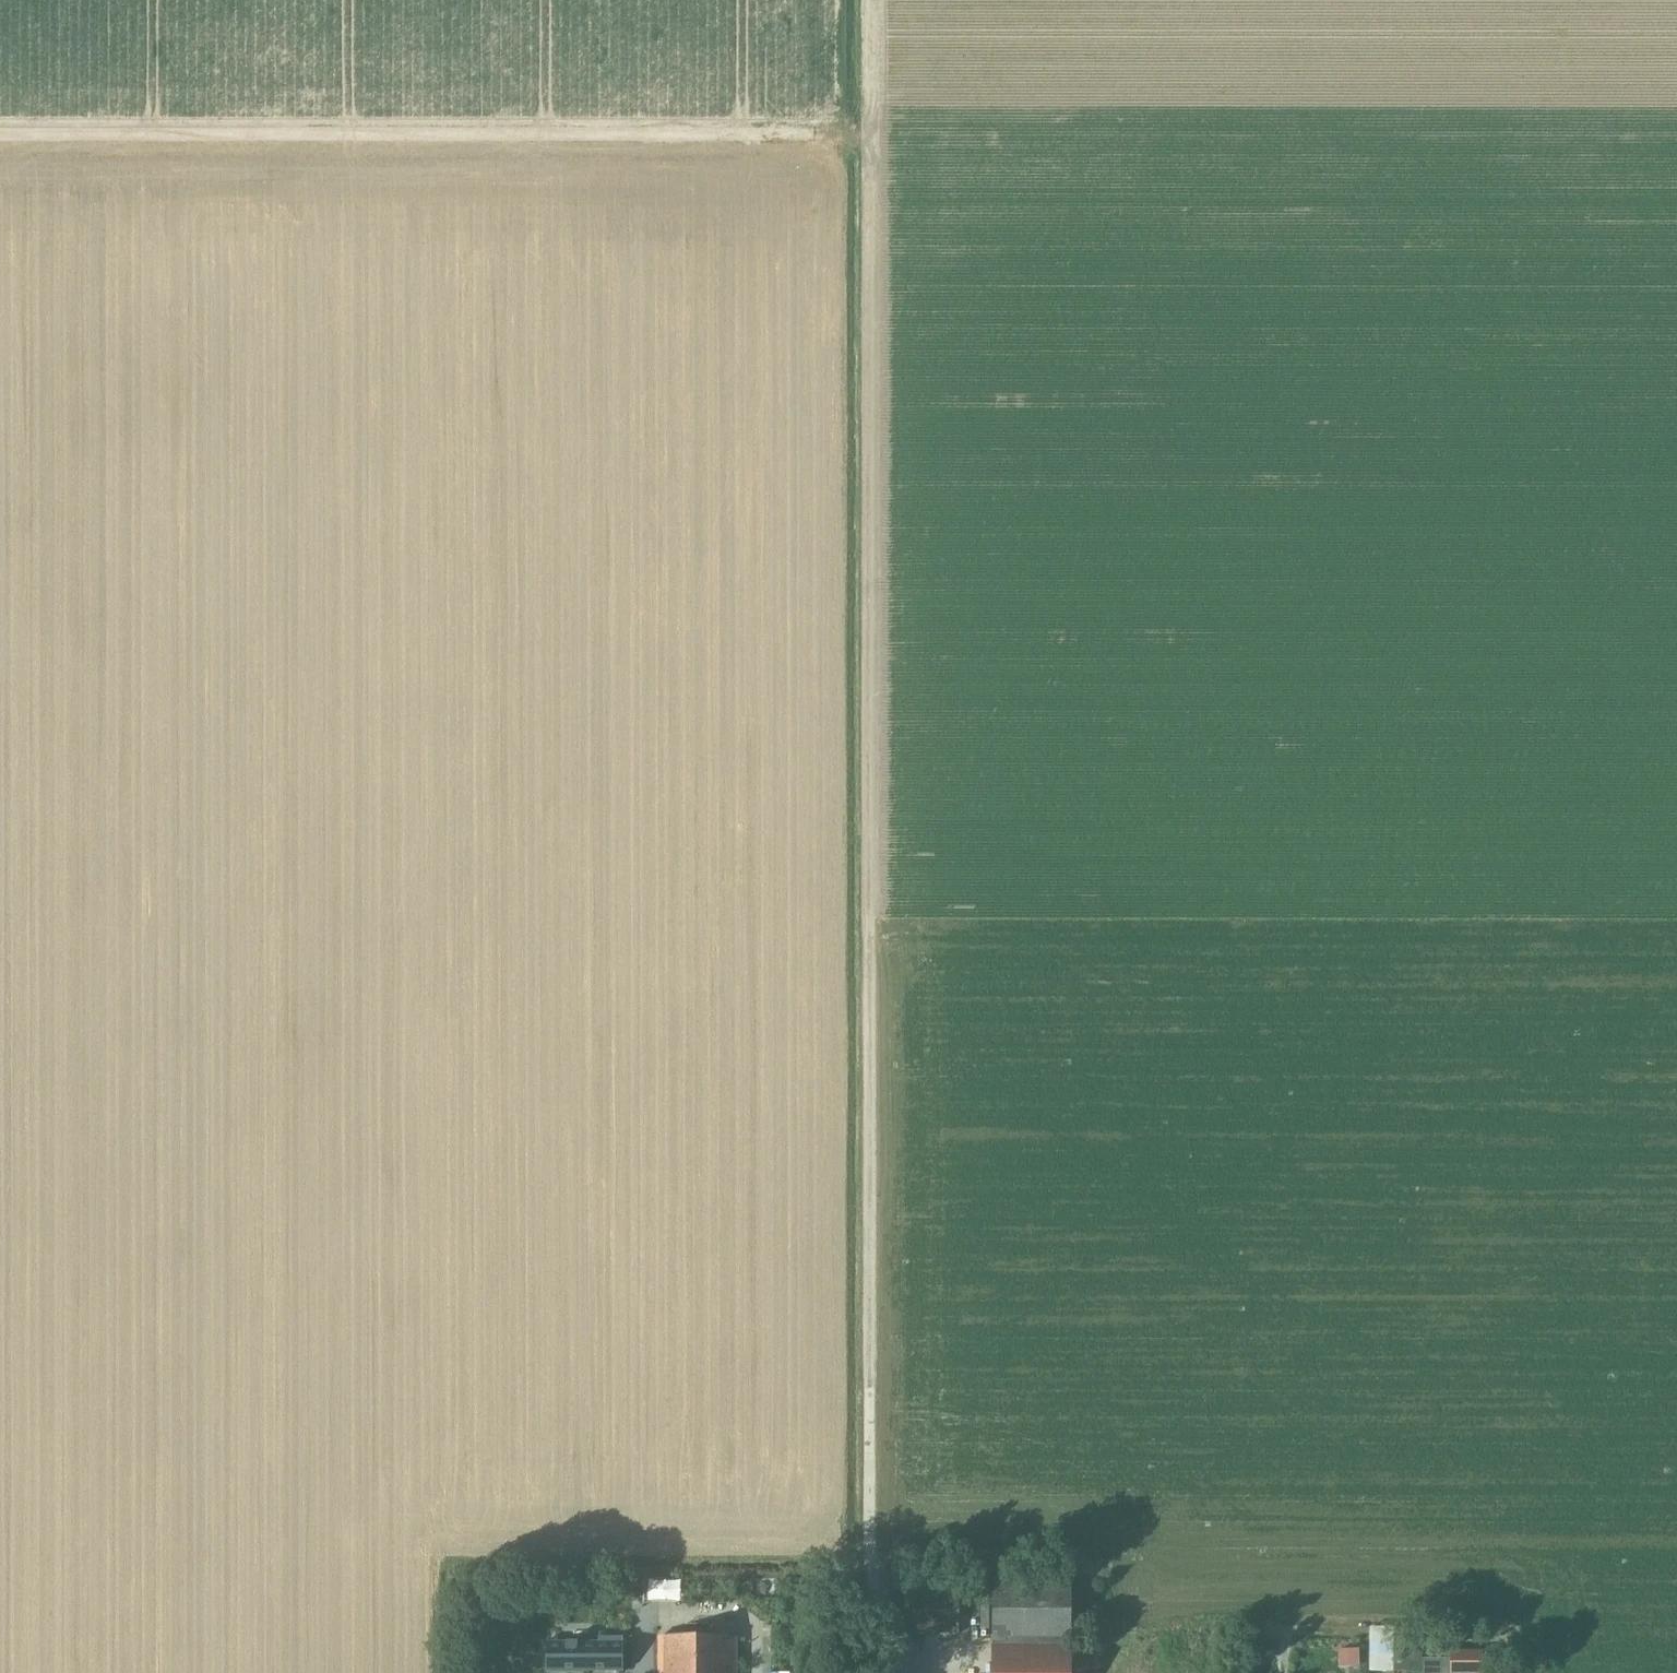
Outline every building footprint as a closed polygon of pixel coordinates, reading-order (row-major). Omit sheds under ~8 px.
[(993,1672),(1071,1672),(1071,1610),(1072,1610),(1073,1582),(992,1581),(993,1610),(993,1672)] [(959,1634),(959,1588),(904,1588),(904,1634),(959,1634)] [(1393,1671),(1392,1640),(1392,1626),(1369,1626),(1369,1671),(1393,1671)] [(590,1669),(623,1669),(623,1636),(597,1636),(597,1642),(546,1642),(546,1672),(590,1672),(590,1669)] [(657,1672),(735,1672),(735,1636),(657,1636),(657,1672)] [(1394,1671),(1421,1670),(1421,1651),(1394,1651),(1394,1671)] [(1482,1651),(1450,1651),(1450,1672),(1482,1672),(1482,1651)]
